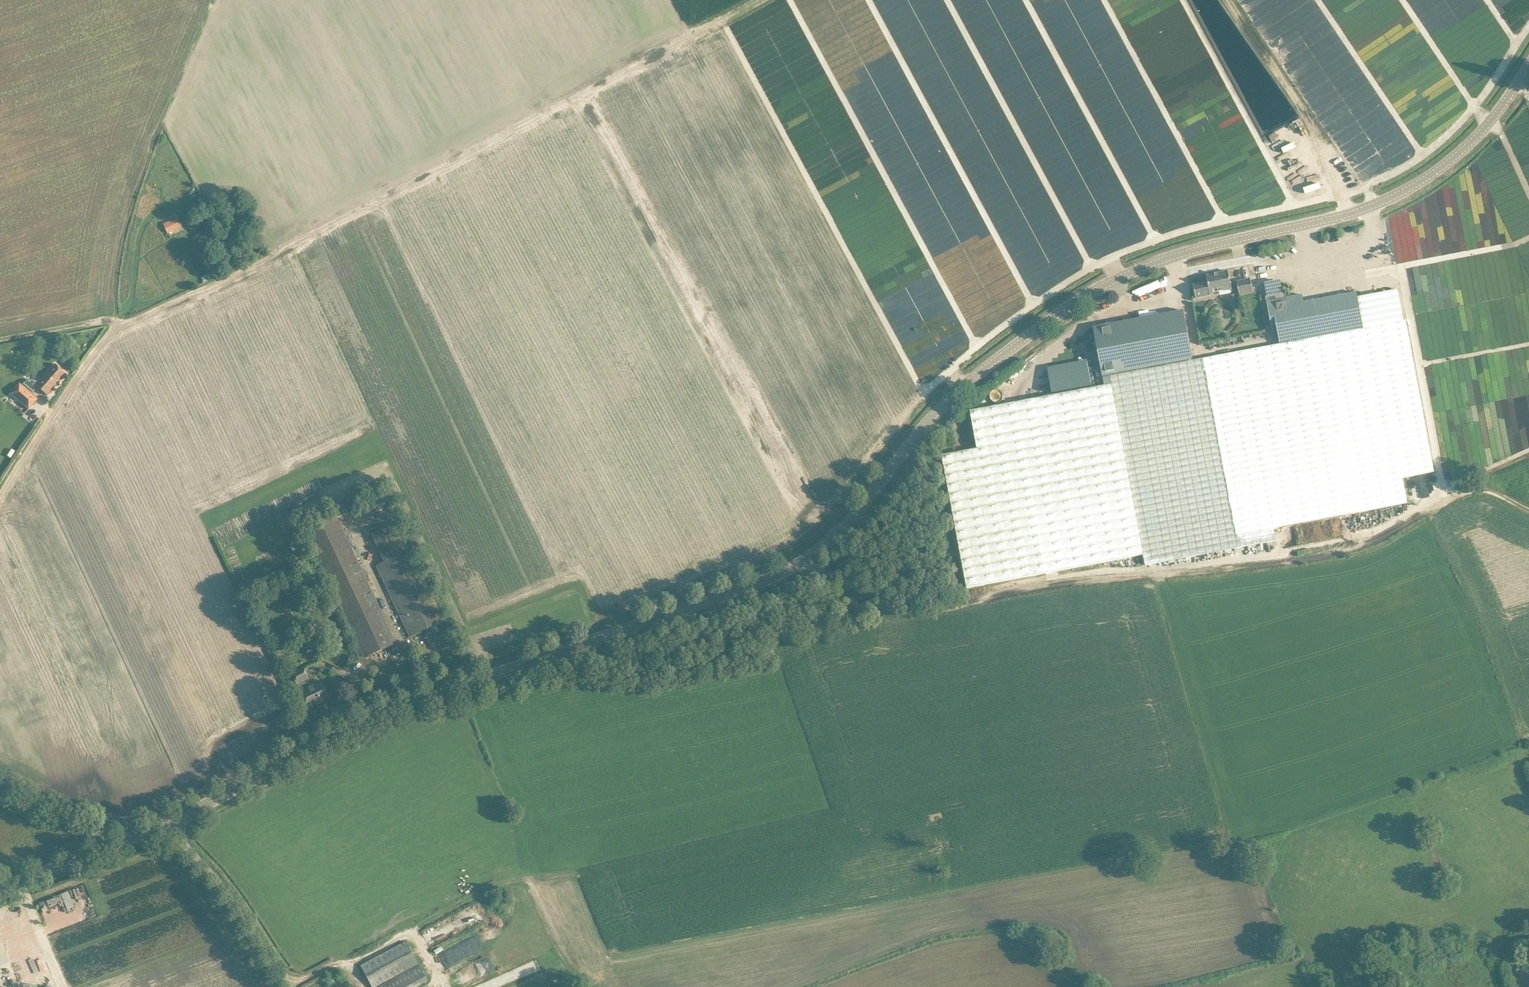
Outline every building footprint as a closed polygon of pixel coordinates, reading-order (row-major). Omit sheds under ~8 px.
[(1511,49),(1508,41),(1501,44),(1502,47),(1494,50),(1495,55),(1511,49)] [(177,219),(164,225),(168,233),(180,227),(177,219)] [(1208,282),(1193,285),(1196,298),(1211,295),(1211,294),(1232,289),(1228,271),(1206,276),(1208,282)] [(1250,279),(1237,282),(1239,295),(1253,292),(1250,279)] [(1267,294),(1265,295),(1273,335),(1278,334),(1279,344),(1363,328),(1357,296),(1357,292),(1303,302),(1302,295),(1286,298),(1286,296),(1282,293),(1280,282),(1265,285),(1267,294)] [(1398,288),(1357,296),(1363,328),(1404,321),(1398,288)] [(1103,377),(1109,376),(1193,360),(1184,310),(1093,327),(1103,377)] [(1111,384),(1121,442),(1142,555),(1144,565),(1276,541),(1273,527),(1408,501),(1403,477),(1435,472),(1424,422),(1405,320),(1404,321),(1363,328),(1279,344),(1193,360),(1109,376),(1111,384)] [(1087,362),(1048,369),(1052,393),(1091,385),(1087,362)] [(33,392),(38,387),(47,395),(66,374),(55,364),(38,383),(36,382),(35,381),(34,381),(32,381),(29,381),(27,382),(25,383),(24,384),(24,383),(23,384),(25,385),(24,387),(20,384),(11,394),(29,409),(37,399),(30,393),(32,391),(33,392)] [(1121,442),(1111,384),(971,411),(977,448),(942,455),(967,588),(1142,555),(1121,442)] [(336,516),(305,530),(365,658),(395,643),(353,554),(336,516)] [(377,565),(406,627),(410,636),(444,621),(398,522),(372,534),(385,562),(377,565)] [(300,692),(303,699),(307,708),(328,698),(321,682),(309,688),(305,679),(308,678),(303,668),(292,673),(296,683),(297,683),(301,692),(300,692)] [(361,966),(372,986),(375,986),(418,964),(406,942),(361,966)] [(46,977),(50,975),(44,961),(40,963),(46,977)] [(378,986),(415,986),(427,981),(419,966),(378,986)]
